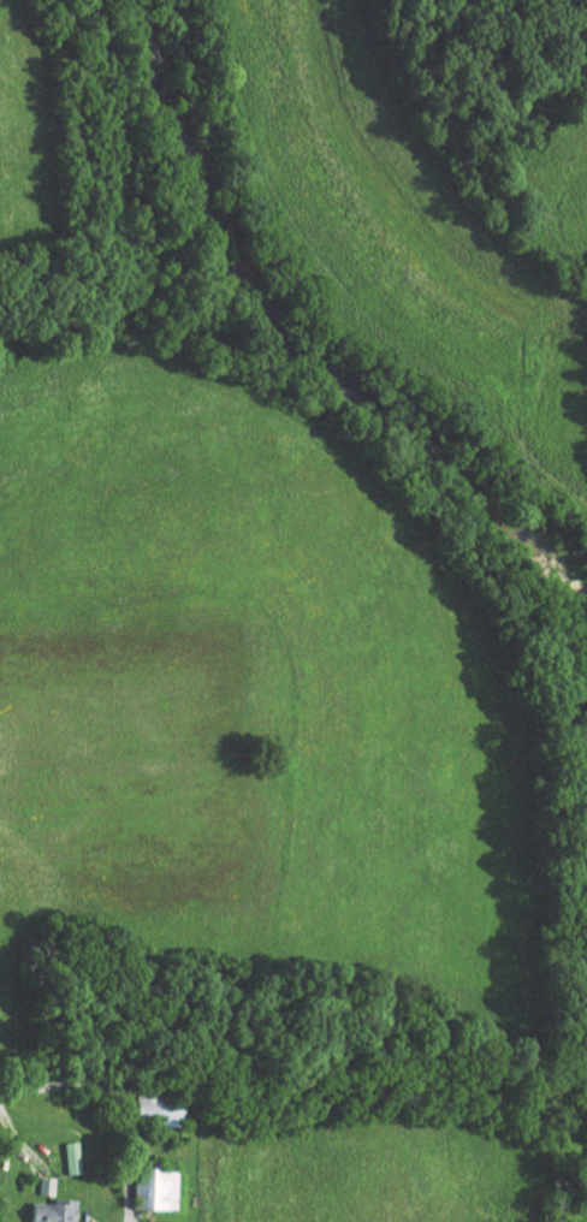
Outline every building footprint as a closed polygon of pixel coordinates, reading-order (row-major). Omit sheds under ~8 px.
[(122,1116),(164,1127),(170,1104),(128,1093),(122,1116)] [(63,1174),(75,1174),(74,1143),(61,1143),(63,1174)] [(137,1208),(168,1210),(169,1169),(139,1168),(137,1208)] [(49,1198),(49,1203),(25,1202),(25,1221),(69,1221),(69,1199),(49,1198)]
